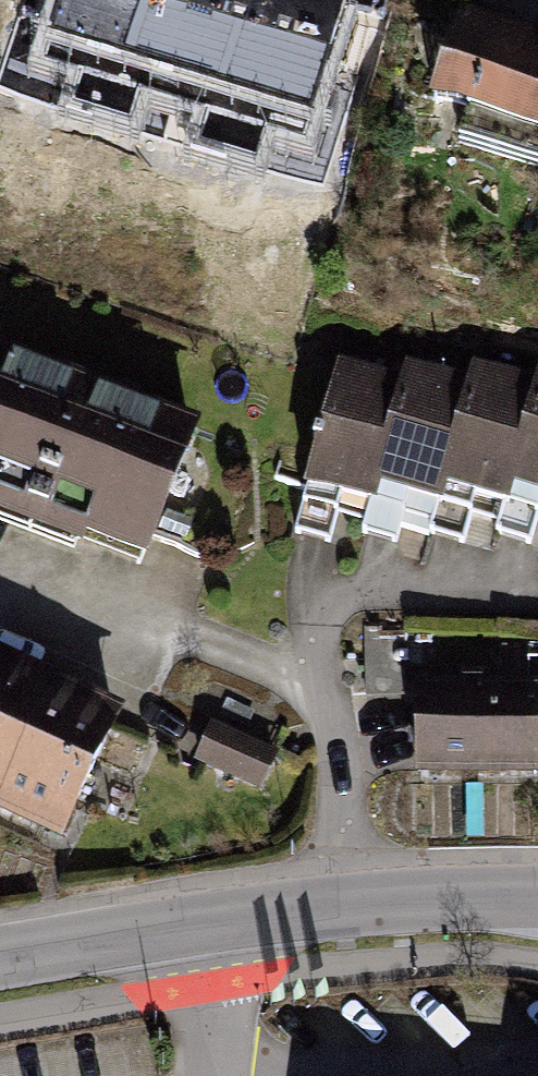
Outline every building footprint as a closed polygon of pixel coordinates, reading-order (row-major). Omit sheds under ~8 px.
[(302,135),(342,0),(62,0),(45,59),(302,135)] [(537,133),(537,36),(475,18),(449,107),(537,133)] [(158,558),(210,426),(0,344),(0,495),(158,558)] [(416,490),(450,499),(484,367),(419,350),(374,528),(404,538),(416,490)] [(345,493),(380,502),(414,369),(348,352),(303,531),(333,540),(345,493)] [(517,511),(537,431),(537,374),(486,361),(441,539),(471,549),(483,502),(517,511)] [(512,535),(537,542),(537,435),(512,535)] [(0,657),(0,810),(80,846),(142,706),(5,646),(0,657)] [(424,779),(537,777),(537,679),(423,681),(424,779)] [(211,735),(186,793),(250,821),(275,763),(211,735)]
